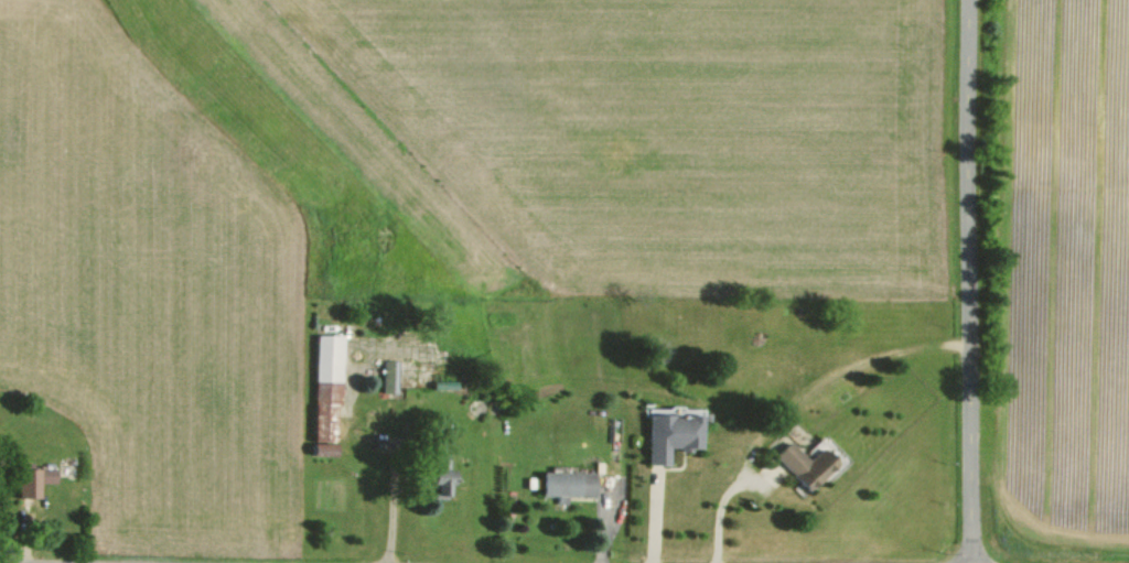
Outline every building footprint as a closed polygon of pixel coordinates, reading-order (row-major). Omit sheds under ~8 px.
[(313,442),(311,442),(311,455),(334,456),(335,406),(341,406),(342,335),(315,335),(313,442)] [(382,392),(397,393),(398,360),(383,360),(382,392)] [(696,450),(697,410),(644,409),(643,464),(664,465),(665,449),(696,450)] [(831,464),(811,445),(800,456),(784,441),(769,456),(805,492),(831,464)] [(447,446),(439,446),(439,469),(427,469),(427,485),(433,485),(433,496),(447,495),(447,446)] [(20,498),(36,498),(35,482),(54,482),(54,468),(20,469),(20,498)]
